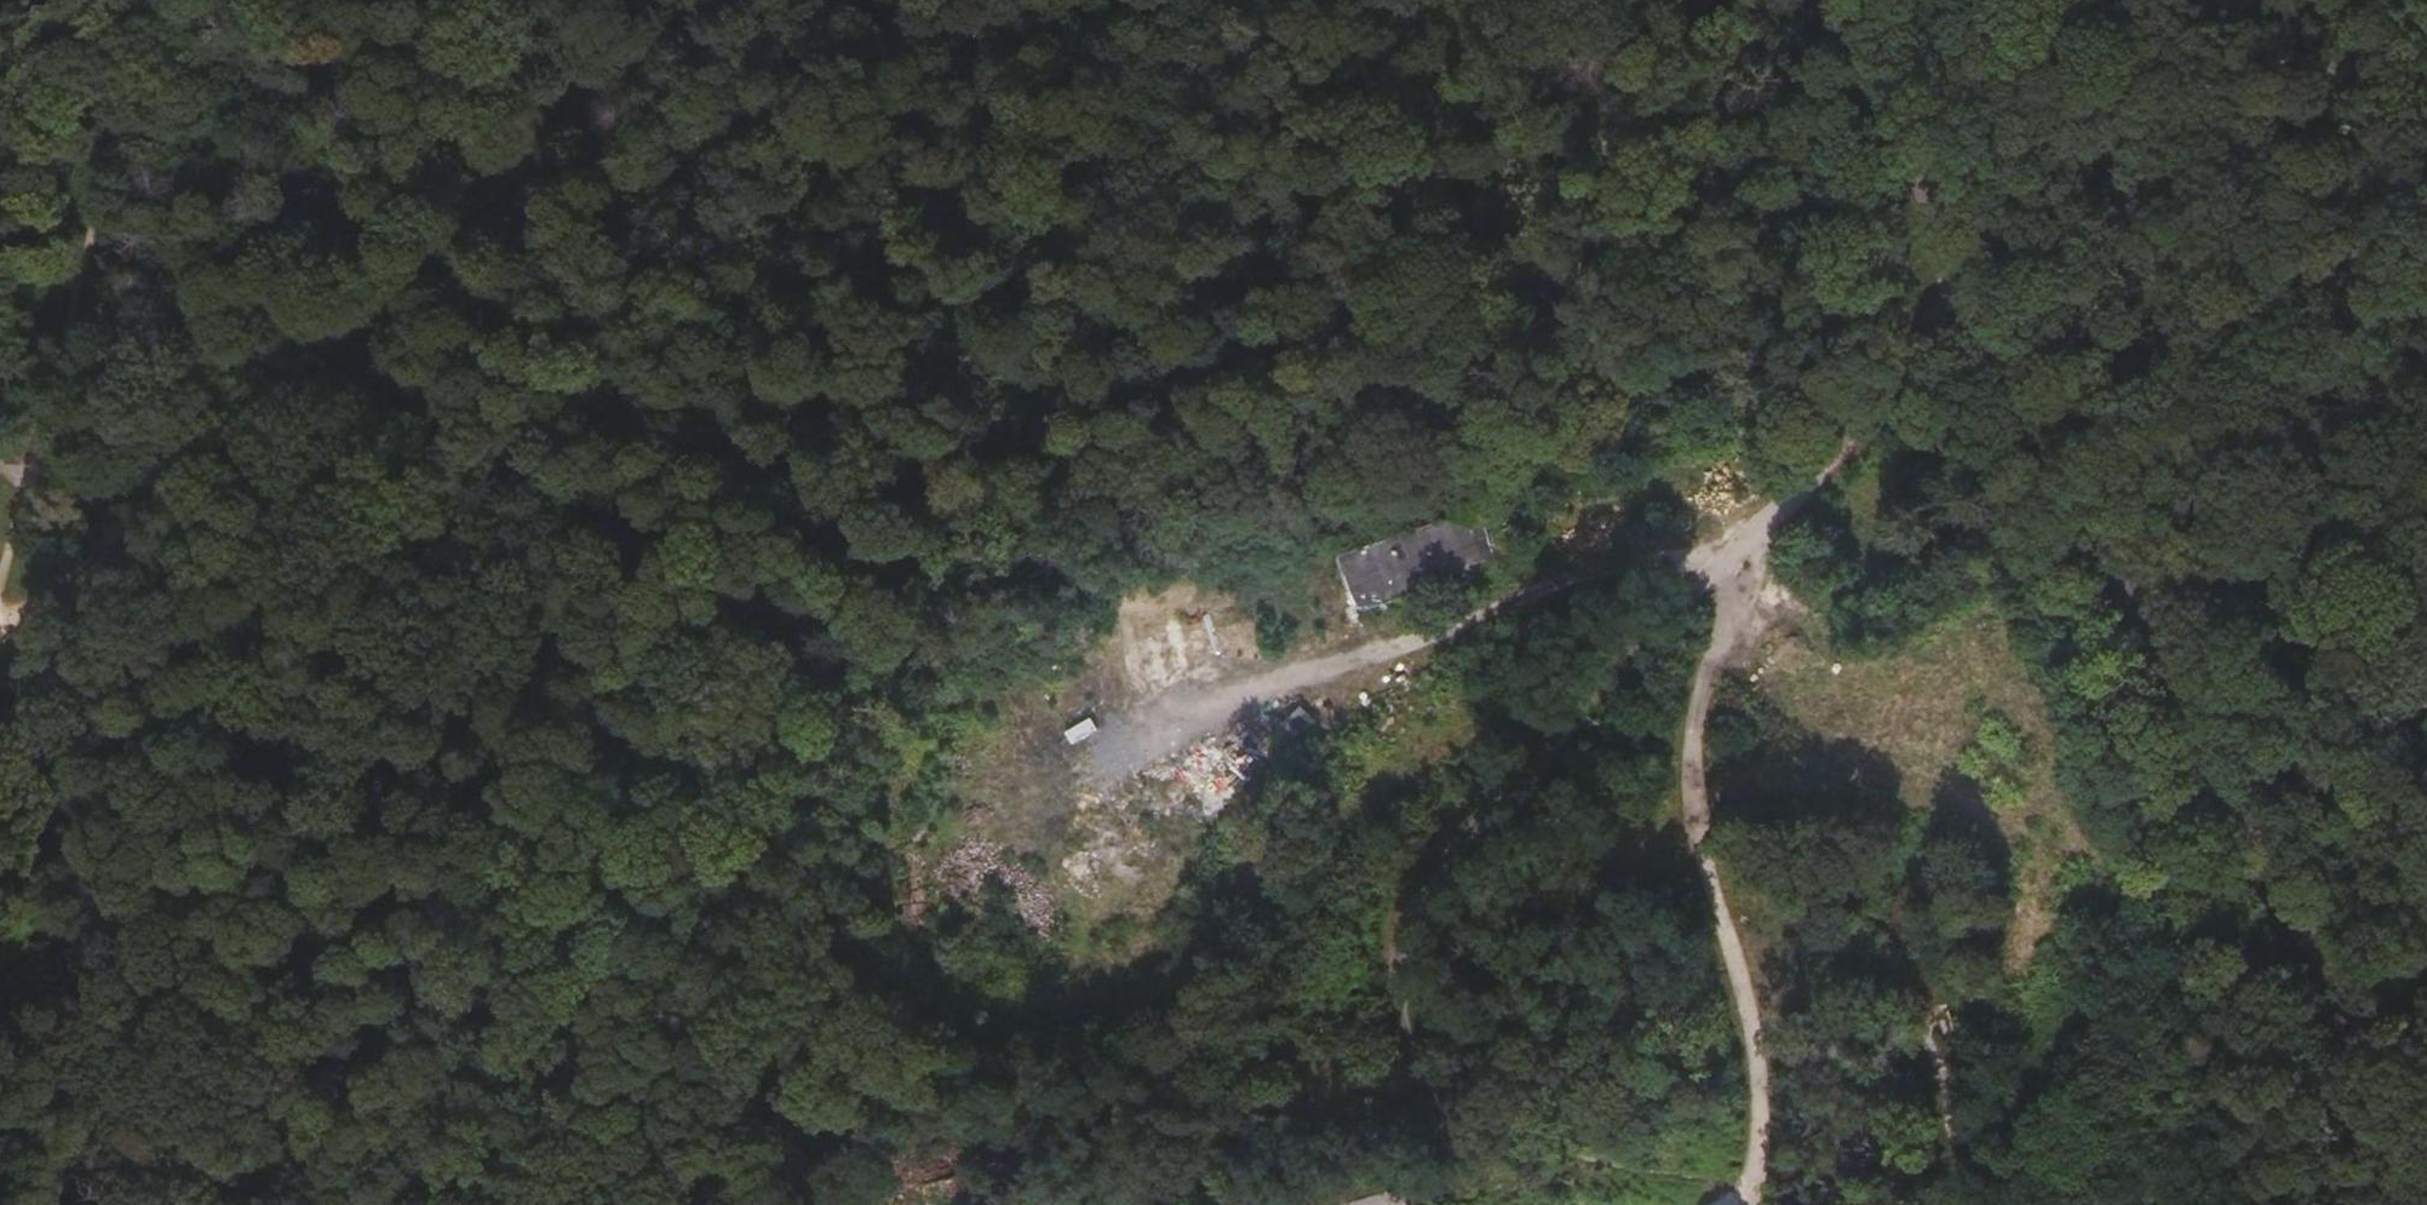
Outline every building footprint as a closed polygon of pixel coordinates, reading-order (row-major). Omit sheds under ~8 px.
[(1495,570),(1472,506),(1320,554),(1343,620),(1495,570)] [(1284,722),(1305,745),(1322,729),(1301,706),(1284,722)] [(1409,1181),(1318,1202),(1318,1204),(1316,1204),(1415,1204),(1409,1181)]
